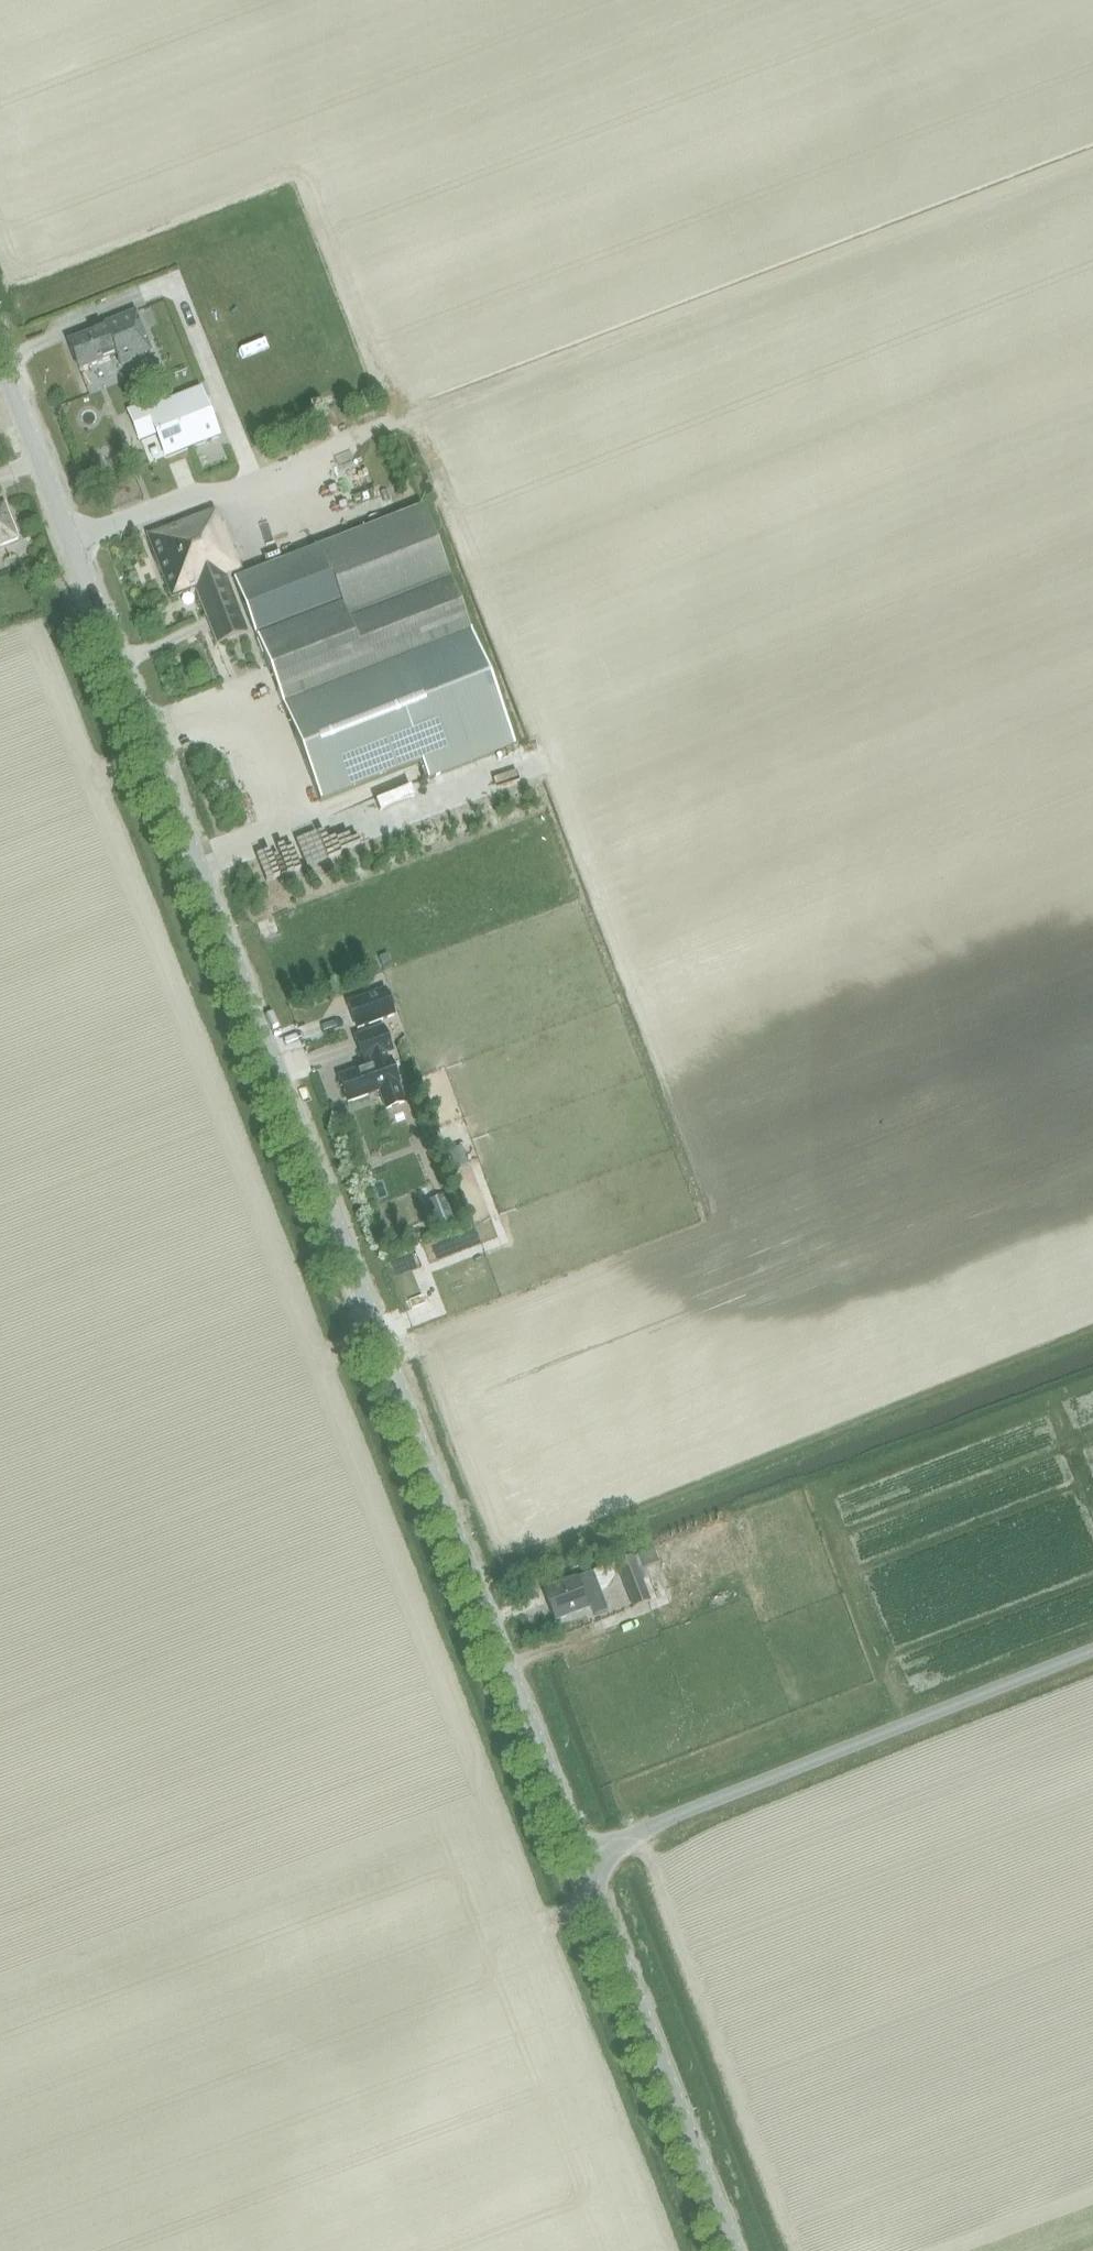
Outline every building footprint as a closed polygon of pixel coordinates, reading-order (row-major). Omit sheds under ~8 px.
[(106,328),(69,342),(79,370),(115,356),(119,367),(137,361),(135,358),(151,352),(135,312),(104,324),(106,328)] [(163,398),(129,411),(140,441),(156,435),(166,458),(218,436),(200,389),(165,403),(163,398)] [(153,457),(159,454),(156,447),(150,450),(153,457)] [(19,540),(4,503),(0,504),(0,548),(19,540)] [(268,567),(234,581),(257,640),(281,703),(320,804),(420,765),(427,781),(516,747),(471,631),(453,585),(423,507),(283,562),(279,552),(264,558),(268,567)] [(220,526),(214,511),(148,537),(172,599),(195,589),(216,644),(248,632),(227,578),(243,572),(225,525),(220,526)] [(385,990),(347,1003),(356,1028),(394,1015),(385,990)] [(363,1066),(337,1075),(347,1104),(379,1093),(386,1111),(406,1104),(391,1059),(395,1058),(383,1025),(353,1035),(363,1066)] [(445,1194),(429,1200),(440,1227),(455,1221),(445,1194)] [(655,1562),(651,1553),(638,1558),(642,1567),(655,1562)] [(651,1602),(634,1556),(616,1563),(633,1608),(651,1602)] [(592,1574),(545,1592),(556,1620),(592,1606),(595,1615),(606,1611),(598,1591),(607,1588),(614,1575),(611,1567),(592,1574)]
